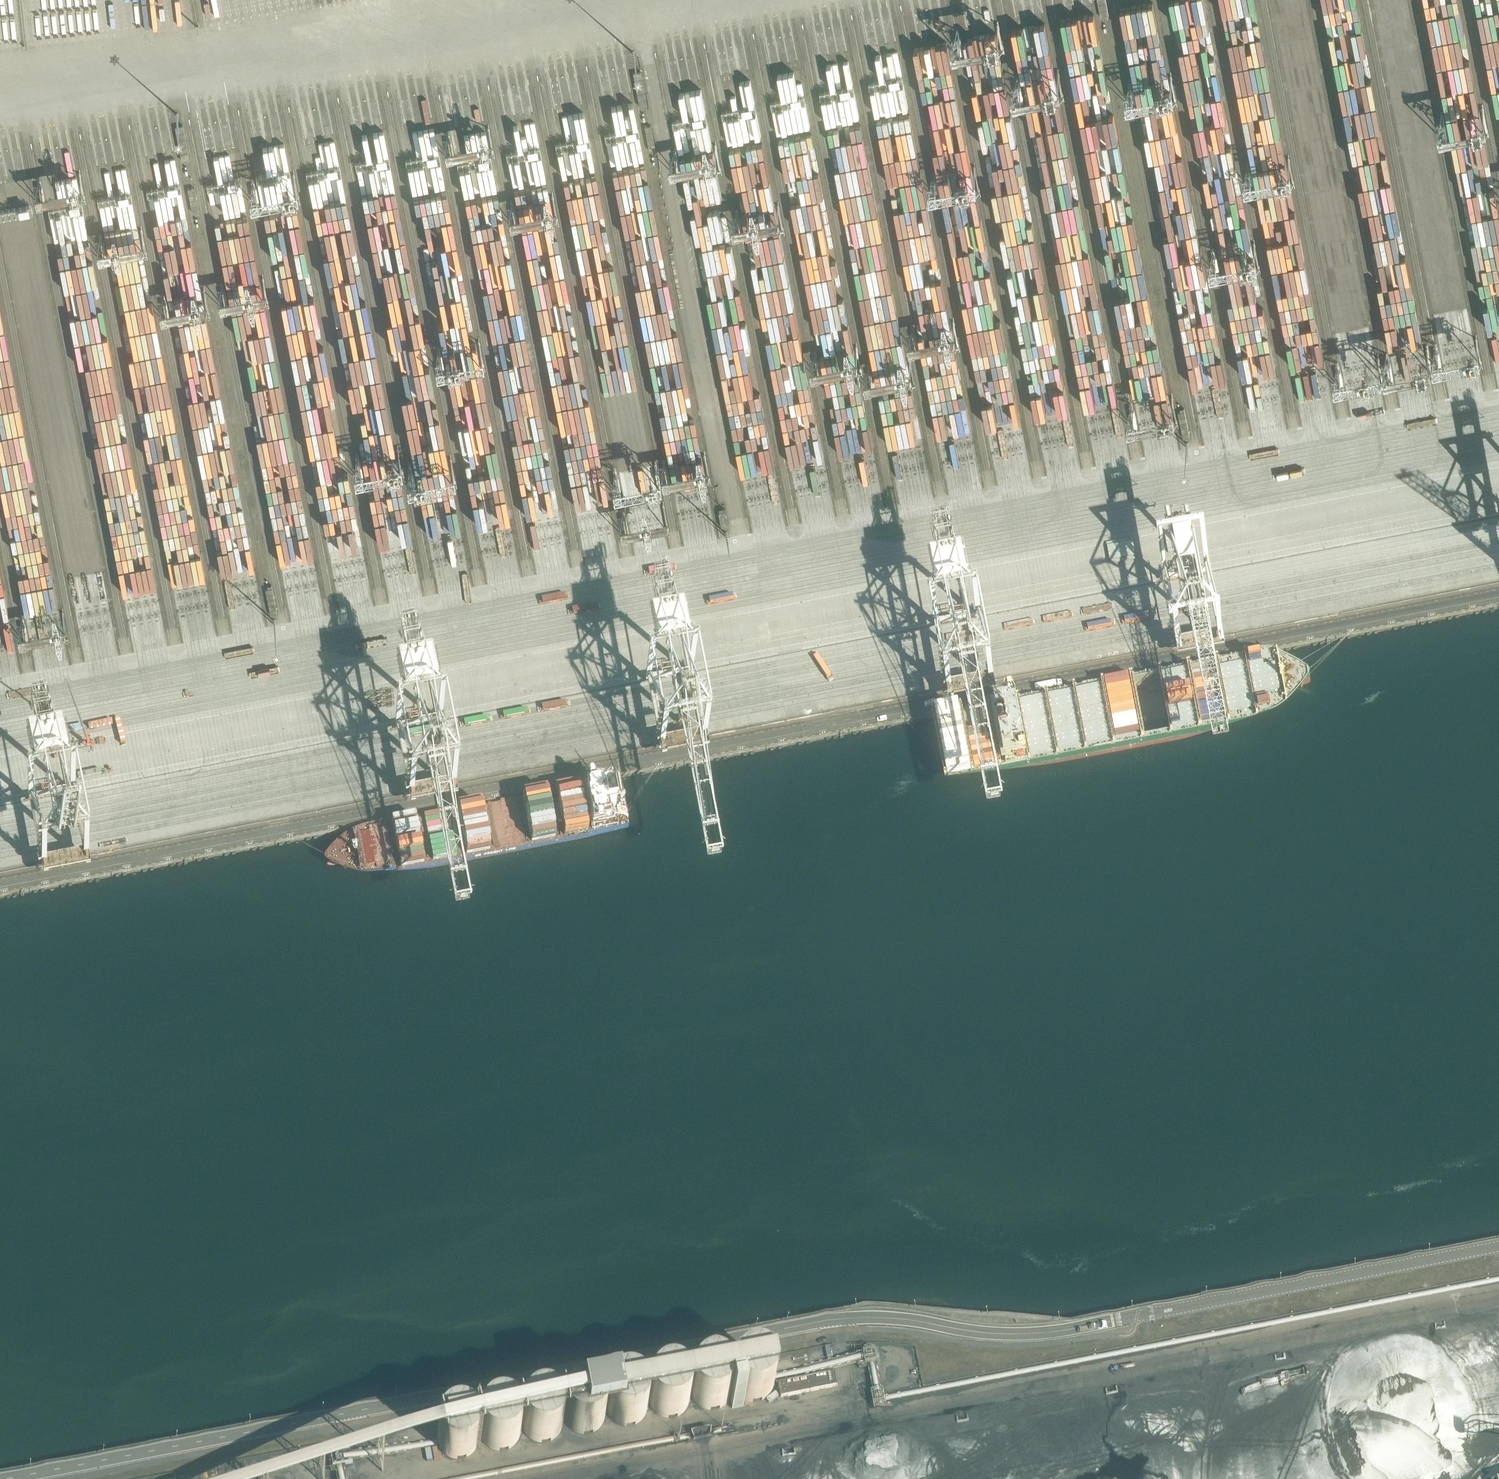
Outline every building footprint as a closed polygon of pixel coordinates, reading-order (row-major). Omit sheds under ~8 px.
[(1105,0),(1097,0),(1101,17),(1108,16),(1105,0)] [(648,150),(655,149),(651,125),(644,127),(648,150)] [(192,212),(199,211),(194,187),(187,189),(192,212)] [(1184,411),(1178,413),(1183,438),(1189,437),(1184,411)] [(727,526),(724,511),(717,512),(720,527),(727,526)] [(270,615),(277,614),(272,588),(265,589),(270,615)] [(737,1394),(738,1395),(741,1398),(744,1400),(747,1401),(751,1402),(754,1402),(758,1402),(761,1401),(764,1399),(767,1397),(770,1395),(772,1392),(773,1389),(774,1385),(775,1382),(774,1378),(774,1375),(772,1372),(770,1369),(768,1366),(765,1364),(762,1362),(758,1361),(755,1361),(751,1361),(748,1362),(745,1363),(742,1365),(739,1367),(737,1370),(735,1373),(734,1376),(733,1380),(733,1382),(733,1383),(733,1385),(734,1387),(734,1389),(735,1391),(736,1392),(737,1394)] [(725,1404),(728,1401),(730,1398),(730,1396),(731,1394),(731,1392),(731,1390),(731,1388),(731,1386),(731,1384),(730,1382),(729,1381),(728,1377),(725,1375),(723,1372),(720,1371),(717,1370),(713,1369),(710,1369),(706,1369),(703,1370),(700,1372),(697,1374),(695,1376),(693,1379),(691,1382),(691,1386),(690,1389),(691,1393),(691,1396),(693,1399),(695,1402),(697,1404),(700,1407),(703,1408),(706,1409),(710,1410),(713,1410),(716,1409),(720,1408),(723,1406),(725,1404)] [(838,1386),(835,1372),(778,1383),(778,1385),(780,1397),(838,1386)] [(688,1400),(688,1399),(688,1395),(686,1391),(684,1388),(682,1385),(679,1382),(675,1380),(672,1379),(668,1379),(664,1379),(660,1380),(658,1381),(656,1382),(653,1385),(650,1388),(649,1391),(647,1395),(647,1397),(647,1399),(647,1403),(648,1407),(650,1410),(652,1413),(656,1416),(659,1418),(661,1419),(663,1419),(667,1420),(669,1420),(671,1420),(675,1418),(678,1417),(681,1414),(684,1411),(686,1408),(688,1404),(688,1400)] [(733,1380),(729,1381),(730,1382),(731,1384),(731,1386),(731,1388),(731,1390),(731,1392),(731,1394),(730,1396),(730,1398),(732,1409),(743,1406),(742,1401),(740,1402),(738,1395),(737,1394),(736,1392),(735,1391),(734,1389),(734,1387),(733,1385),(733,1383),(733,1382),(733,1380)] [(645,1408),(645,1404),(644,1400),(642,1396),(639,1393),(636,1391),(633,1389),(629,1388),(625,1387),(621,1388),(617,1389),(616,1389),(613,1391),(610,1393),(608,1397),(606,1400),(605,1404),(604,1406),(604,1408),(605,1411),(606,1415),(607,1419),(610,1422),(613,1425),(616,1426),(618,1427),(620,1428),(624,1428),(626,1428),(629,1428),(632,1427),(636,1425),(639,1423),(641,1420),(644,1416),(645,1412),(645,1408)] [(604,1416),(604,1415),(603,1411),(602,1407),(600,1403),(598,1401),(594,1398),(591,1396),(588,1395),(583,1395),(579,1395),(576,1396),(574,1397),(571,1398),(568,1401),(566,1404),(564,1407),(563,1411),(563,1413),(562,1415),(563,1419),(564,1423),(566,1426),(568,1429),(571,1432),(574,1434),(577,1435),(579,1435),(582,1436),(584,1436),(587,1435),(591,1434),(594,1433),(597,1430),(600,1427),(602,1424),(603,1420),(604,1416)] [(561,1424),(560,1420),(559,1416),(557,1412),(555,1409),(552,1407),(548,1405),(545,1404),(540,1403),(537,1404),(533,1405),(531,1405),(529,1407),(526,1409),(523,1413),(521,1416),(520,1420),(520,1422),(520,1424),(520,1428),(521,1431),(523,1435),(525,1438),(528,1441),(531,1443),(534,1443),(536,1444),(539,1444),(542,1444),(544,1444),(548,1443),(551,1441),(554,1439),(557,1436),(559,1432),(560,1428),(561,1424)] [(519,1433),(518,1428),(517,1425),(515,1421),(513,1418),(510,1416),(506,1414),(503,1413),(498,1412),(495,1412),(491,1413),(489,1414),(487,1416),(484,1418),(481,1421),(479,1425),(478,1428),(478,1430),(478,1433),(478,1436),(479,1440),(481,1443),(483,1447),(486,1449),(489,1451),(492,1452),(494,1453),(497,1453),(500,1453),(502,1453),(506,1452),(509,1450),(512,1448),(515,1445),(517,1441),(518,1437),(519,1433)] [(476,1441),(476,1440),(476,1436),(475,1432),(473,1428),(470,1426),(467,1423),(464,1421),(461,1420),(456,1420),(452,1420),(449,1421),(447,1422),(444,1423),(441,1426),(439,1429),(437,1432),(436,1436),(435,1438),(435,1440),(436,1444),(437,1448),(439,1451),(441,1454),(444,1457),(447,1459),(450,1460),(452,1460),(455,1461),(457,1461),(460,1460),(464,1459),(467,1458),(470,1455),(473,1452),(475,1449),(476,1445),(476,1441)]
